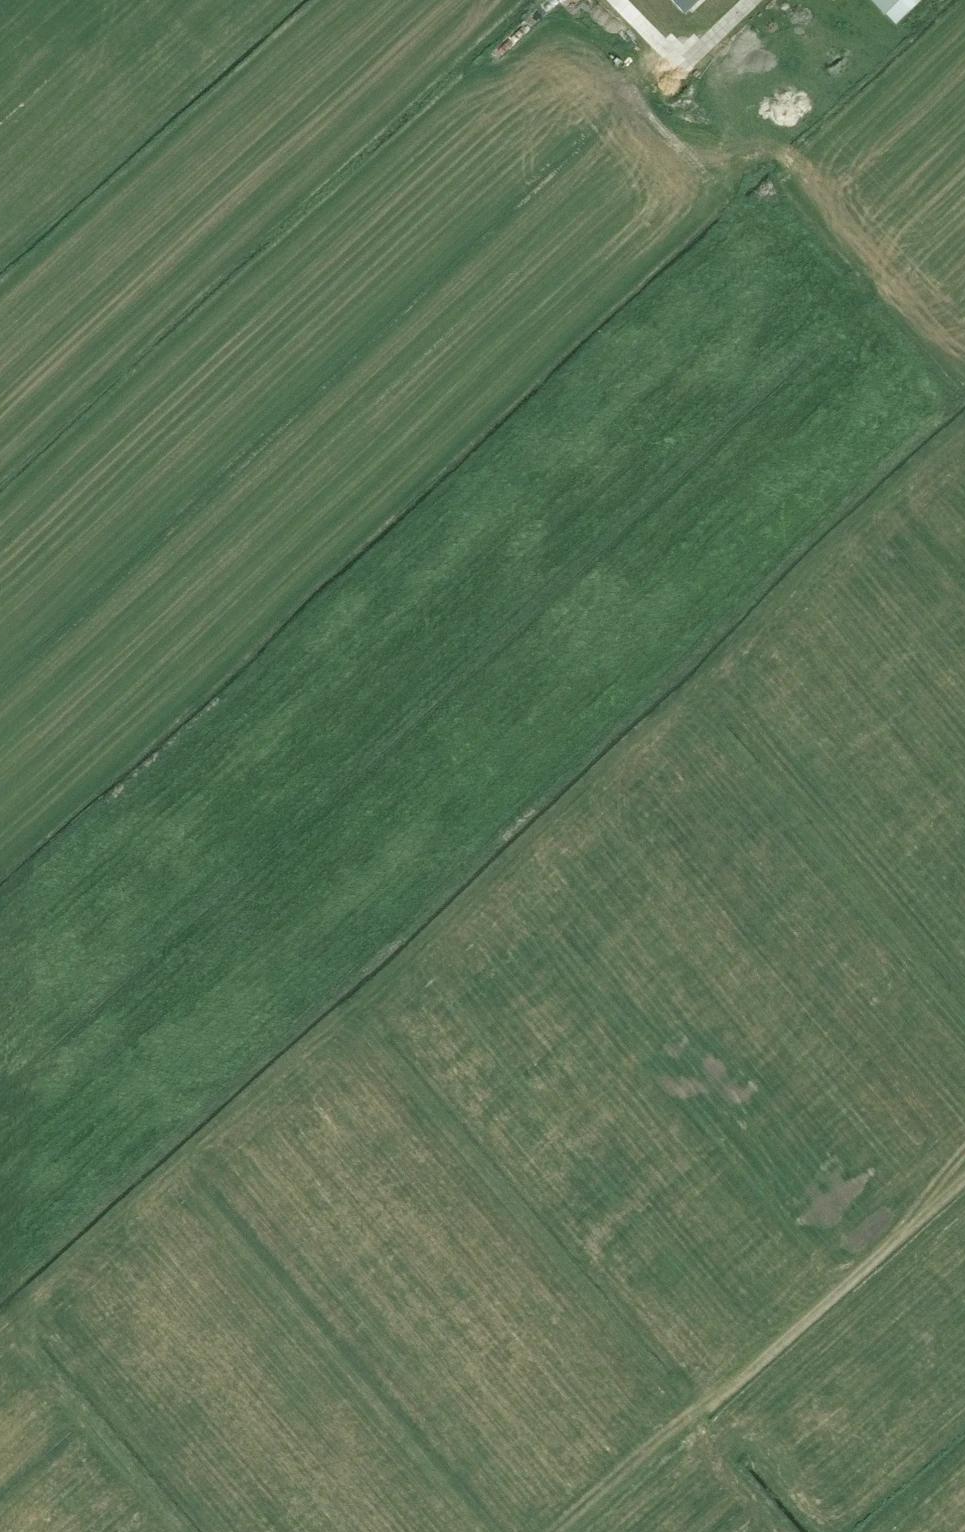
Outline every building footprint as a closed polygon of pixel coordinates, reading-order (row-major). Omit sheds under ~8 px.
[(684,14),(698,0),(671,0),(684,14)] [(909,11),(921,0),(898,0),(909,11)]
